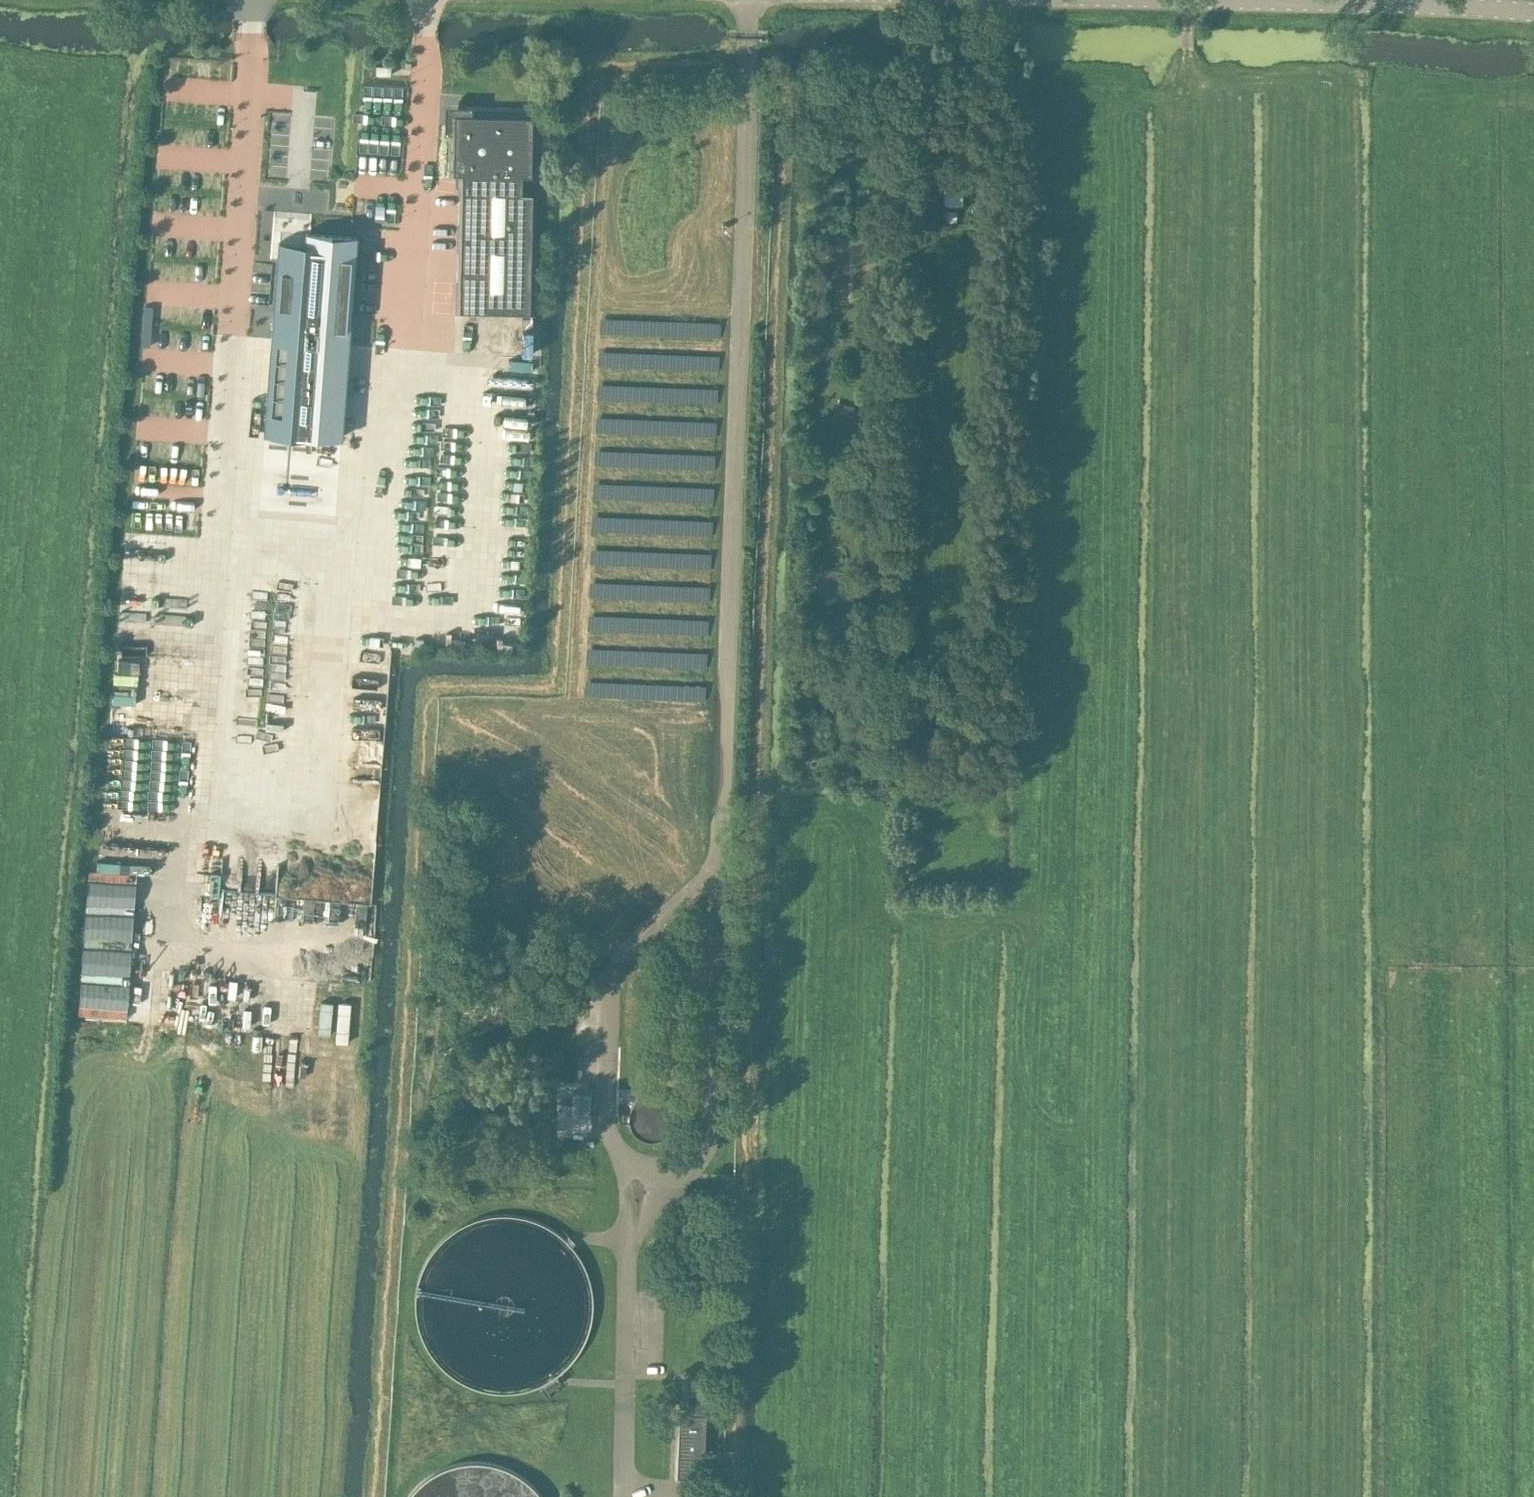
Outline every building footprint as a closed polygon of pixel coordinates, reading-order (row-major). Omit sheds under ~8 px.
[(376,64),(376,74),(390,74),(390,64),(376,64)] [(454,125),(453,171),(459,171),(456,312),(534,314),(537,191),(526,190),(526,173),(532,173),(533,114),(467,112),(455,112),(454,125)] [(279,240),(264,431),(342,436),(357,234),(355,234),(355,236),(307,233),(307,231),(306,231),(305,245),(280,243),(280,240),(279,240)] [(655,1289),(667,1290),(668,1273),(656,1272),(655,1289)] [(678,1411),(675,1478),(706,1479),(709,1413),(707,1413),(707,1401),(688,1400),(687,1411),(678,1411)]
